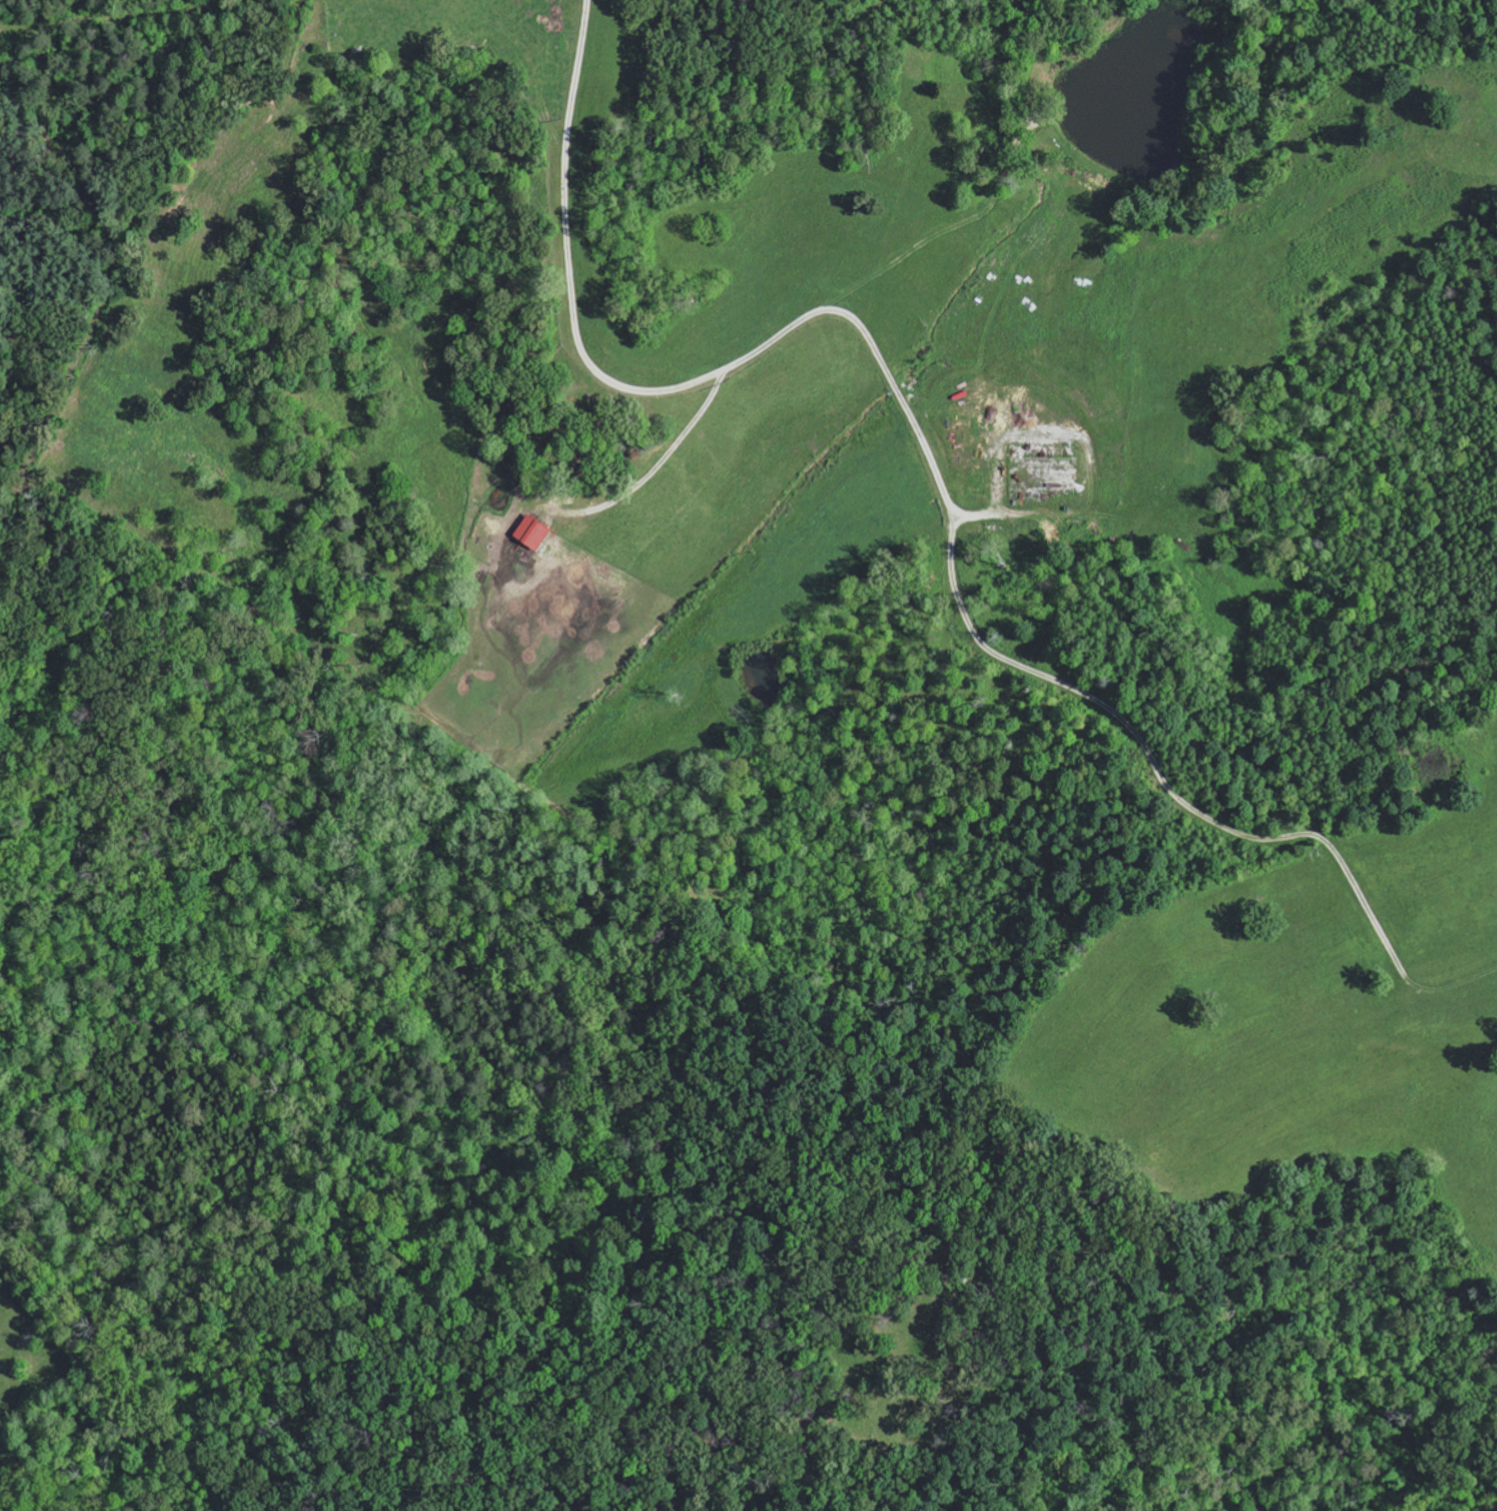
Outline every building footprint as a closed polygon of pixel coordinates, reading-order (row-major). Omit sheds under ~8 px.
[(510,540),(536,553),(548,530),(522,517),(510,540)]
